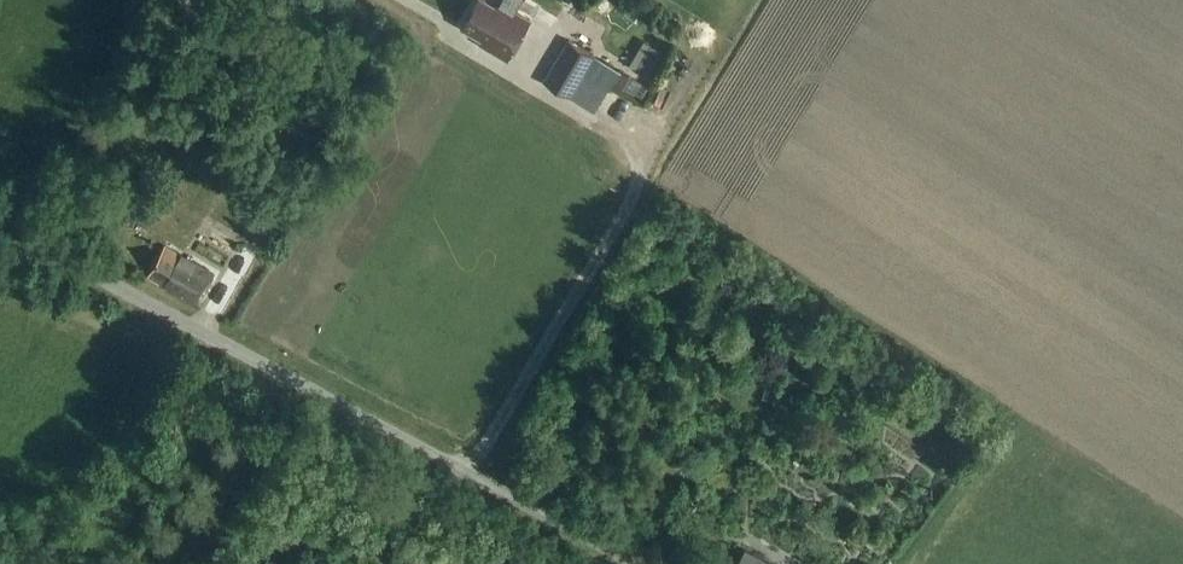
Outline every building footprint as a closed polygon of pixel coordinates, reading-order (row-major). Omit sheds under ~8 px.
[(484,0),(478,0),(463,26),(484,39),(480,44),(507,59),(530,21),(499,3),(497,7),(484,0)] [(583,74),(608,89),(619,71),(568,40),(544,81),(569,96),(583,74)] [(645,42),(629,68),(651,81),(666,55),(645,42)] [(594,112),(608,89),(583,74),(569,96),(594,112)] [(196,305),(214,274),(166,246),(149,275),(167,286),(166,288),(196,305)] [(871,537),(865,545),(876,554),(883,545),(871,537)] [(746,552),(740,563),(767,563),(746,552)]
